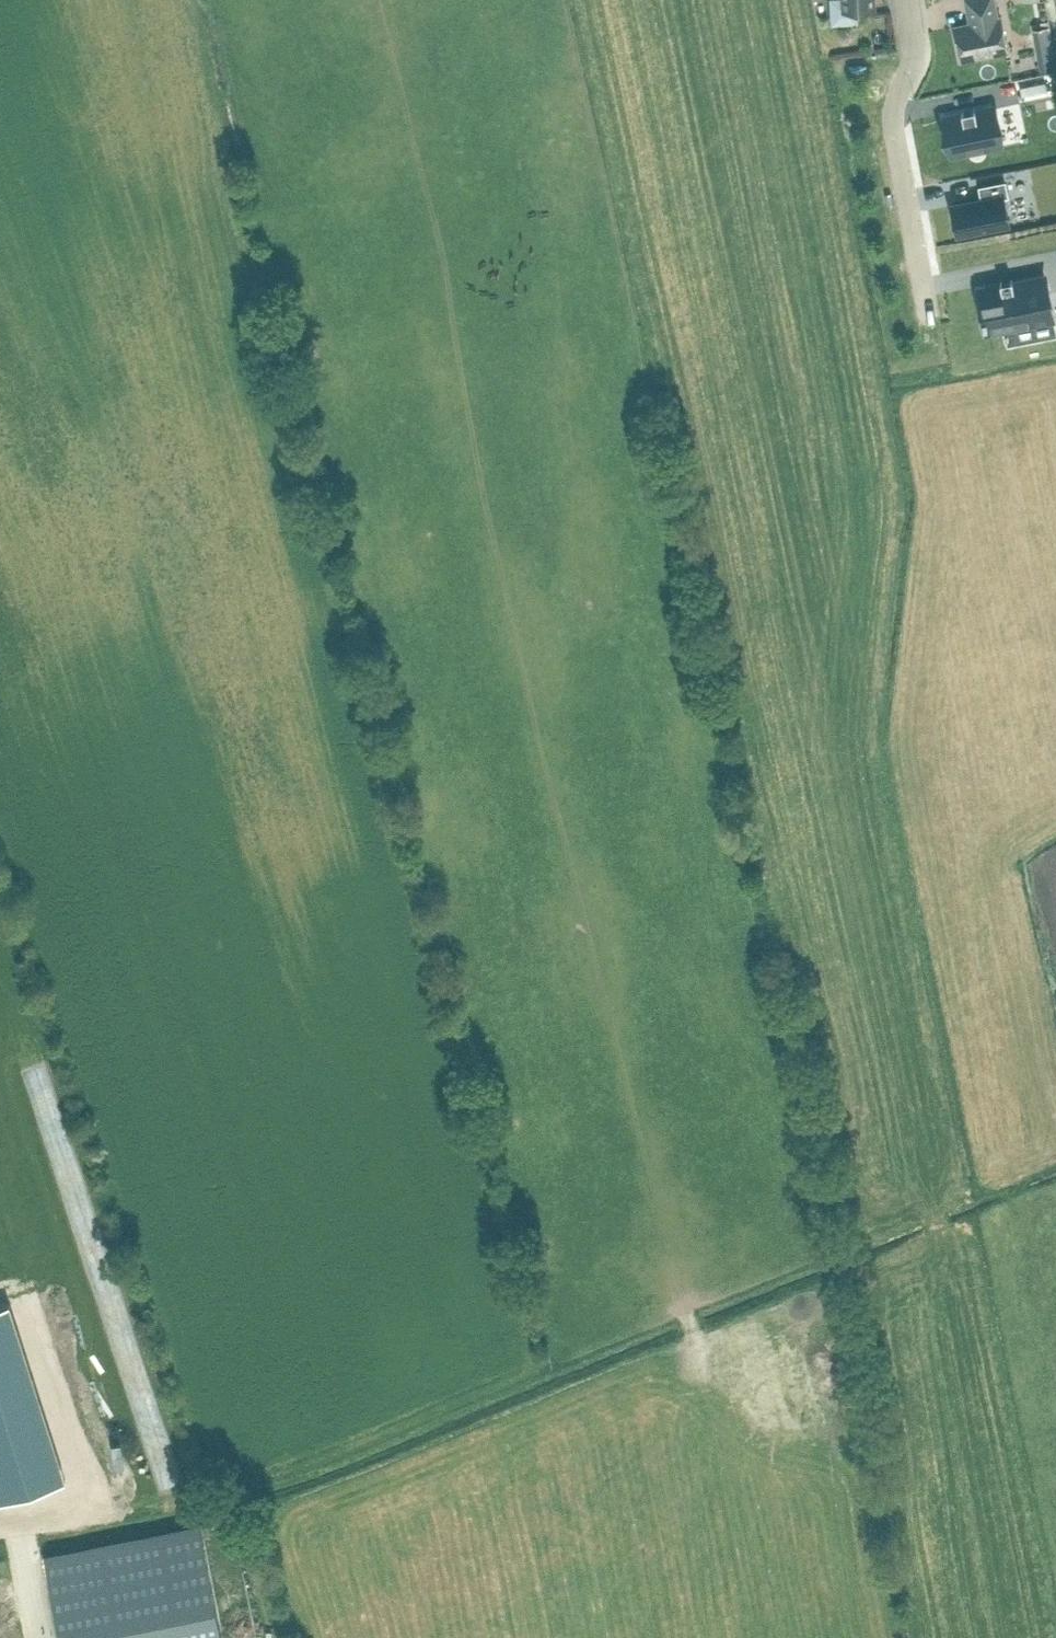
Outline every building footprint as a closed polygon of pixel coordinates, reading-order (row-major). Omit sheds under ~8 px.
[(831,1),(832,16),(837,20),(852,20),(857,15),(856,7),(874,6),(874,0),(832,0),(831,1)] [(961,58),(1007,49),(1000,14),(997,15),(994,0),(965,0),(969,20),(954,23),(961,58)] [(992,104),(943,114),(951,151),(1000,141),(992,104)] [(981,197),(953,202),(958,229),(1006,220),(1000,195),(1007,193),(1004,179),(978,184),(981,197)] [(1043,273),(978,285),(986,329),(1051,317),(1043,273)] [(0,1304),(0,1497),(64,1477),(8,1302),(0,1304)] [(200,1522),(45,1553),(62,1637),(223,1637),(200,1522)]
